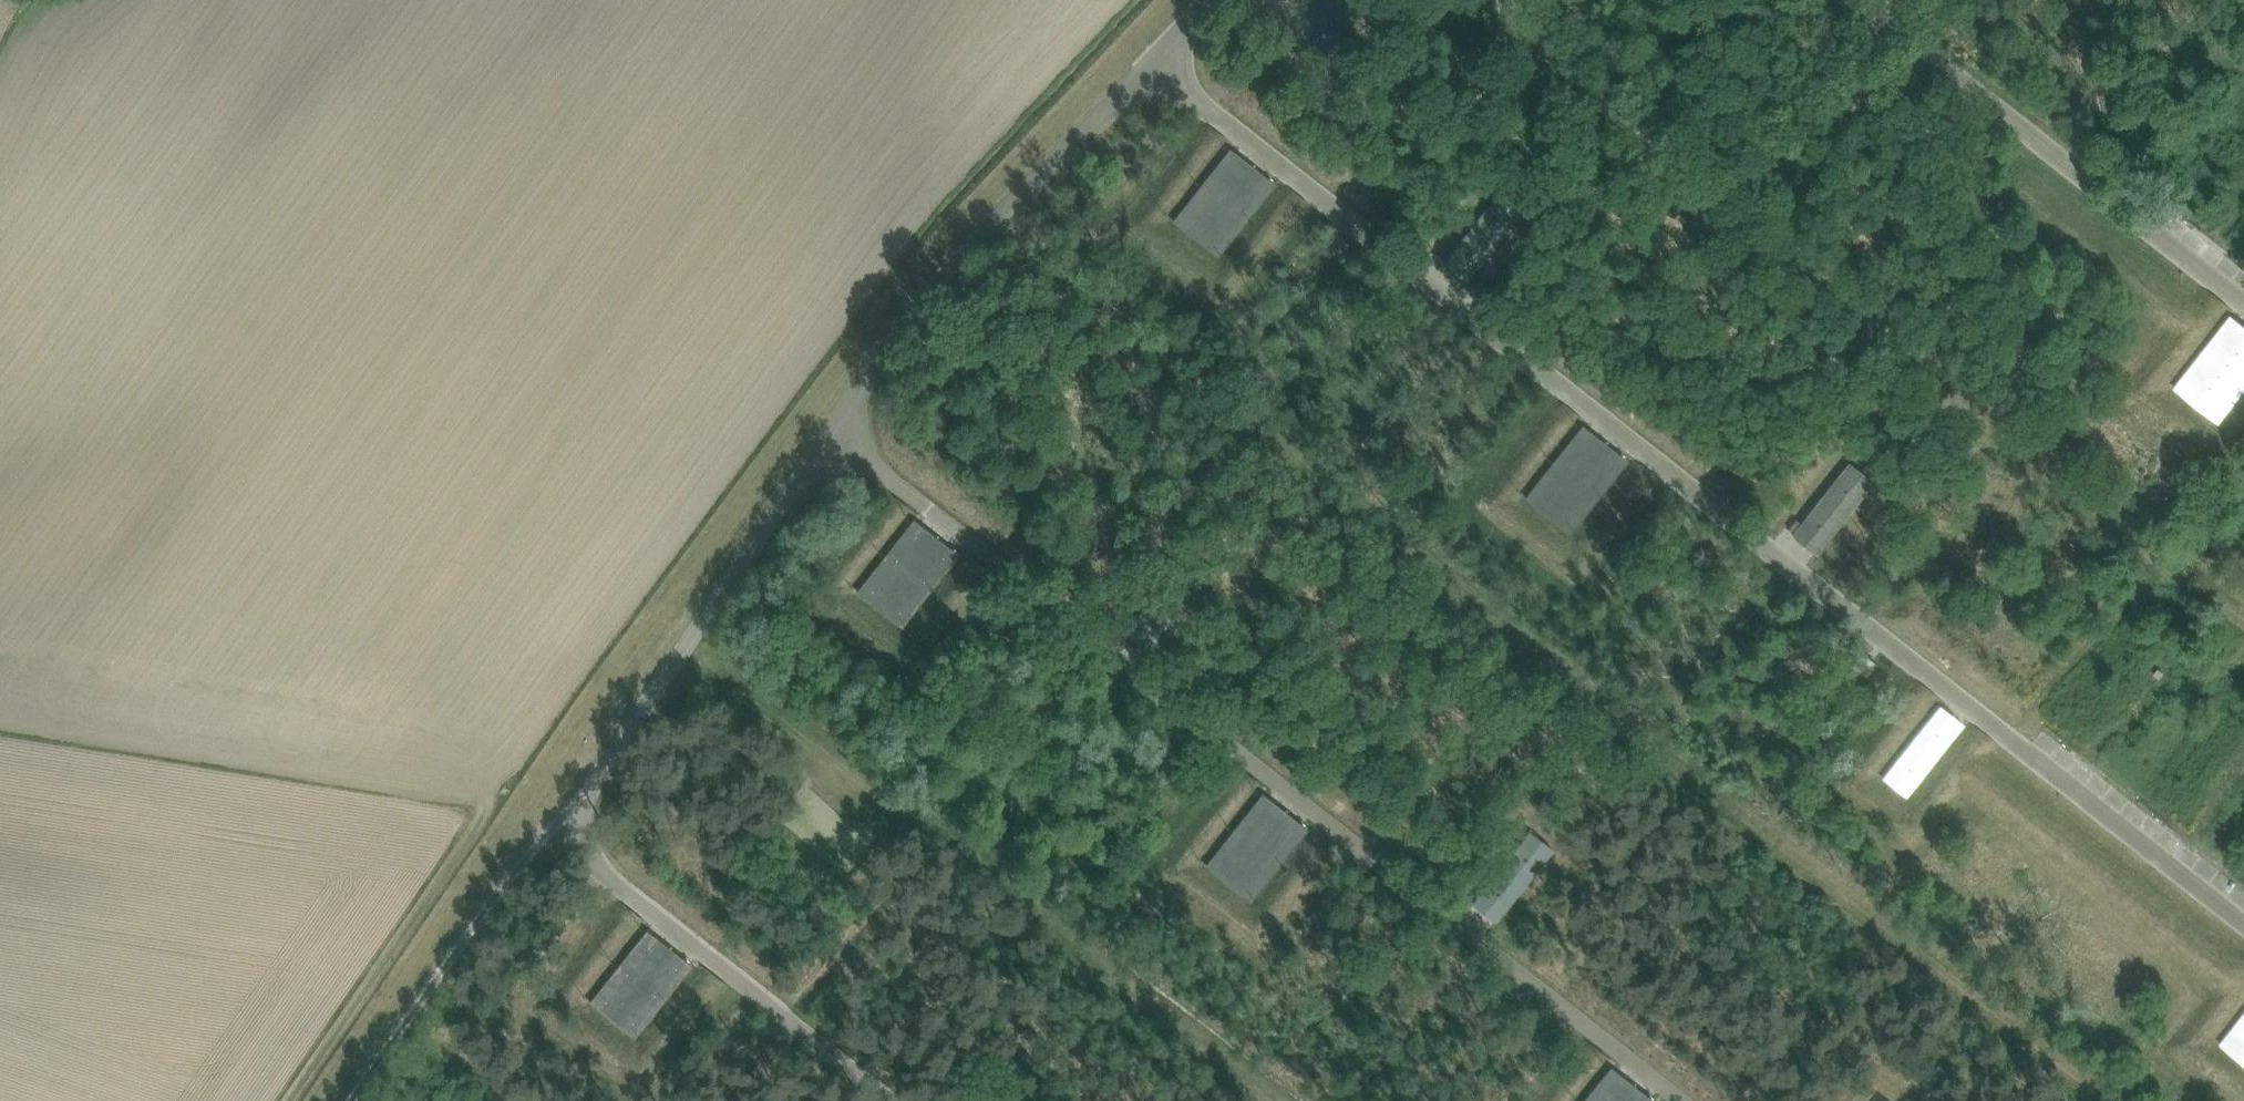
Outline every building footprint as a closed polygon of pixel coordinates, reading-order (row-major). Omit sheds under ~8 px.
[(1230,148),(1173,221),(1219,258),(1277,184),(1230,148)] [(1501,190),(1444,262),(1468,281),(1524,208),(1501,190)] [(2231,314),(2173,387),(2220,424),(2243,394),(2243,324),(2231,314)] [(1582,425),(1525,498),(1571,535),(1629,460),(1582,425)] [(1849,462),(1791,535),(1817,556),(1862,496),(1871,503),(1880,491),(1873,484),(1875,482),(1849,462)] [(961,555),(914,518),(856,592),(903,629),(961,555)] [(1875,664),(1863,654),(1853,667),(1866,676),(1875,664)] [(1965,725),(1940,705),(1883,778),(1907,799),(1965,725)] [(1203,866),(1252,903),(1308,829),(1263,793),(1203,866)] [(1555,849),(1530,829),(1472,903),(1497,924),(1555,849)] [(694,965),(647,928),(589,1002),(636,1040),(694,965)] [(2220,1043),(2243,1062),(2243,1012),(2220,1043)] [(1610,1066),(1582,1100),(1655,1100),(1610,1066)]
